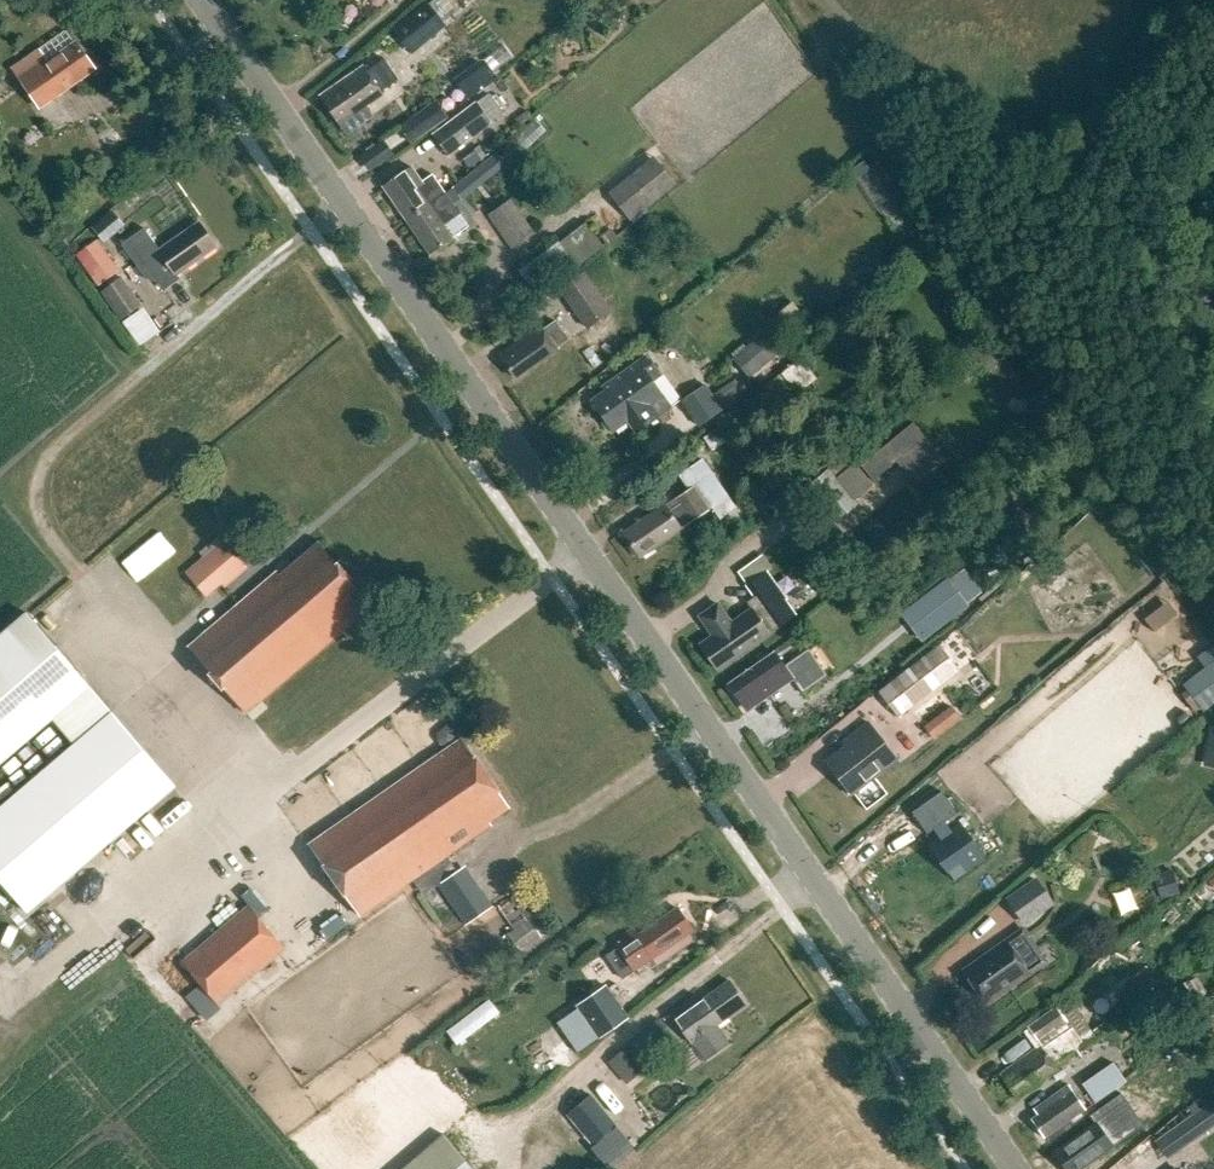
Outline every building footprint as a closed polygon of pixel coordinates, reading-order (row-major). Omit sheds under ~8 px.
[(427,7),(398,31),(414,49),(437,31),(435,29),(441,24),(427,7)] [(38,51),(13,69),(20,79),(39,107),(95,68),(78,44),(76,45),(67,31),(38,51)] [(316,92),(343,131),(371,112),(364,102),(381,91),(378,86),(396,73),(382,53),(364,66),(361,61),(316,92)] [(439,133),(454,153),(492,125),(489,120),(503,110),(491,94),(439,133)] [(445,115),(433,97),(396,121),(408,139),(445,115)] [(497,153),(485,163),(495,176),(507,166),(497,153)] [(611,195),(630,220),(676,184),(656,159),(611,195)] [(408,173),(385,188),(409,223),(447,192),(435,175),(425,183),(415,168),(408,173)] [(447,192),(409,223),(432,258),(456,241),(446,227),(463,215),(447,192)] [(487,214),(510,250),(534,235),(510,199),(487,214)] [(113,213),(94,228),(104,241),(123,225),(113,213)] [(177,274),(216,247),(200,223),(159,251),(143,228),(121,244),(146,279),(153,274),(164,291),(181,279),(177,274)] [(87,248),(77,256),(97,285),(98,286),(118,272),(118,271),(104,251),(94,258),(87,248)] [(587,327),(610,310),(585,274),(562,291),(587,327)] [(122,278),(102,292),(121,319),(141,306),(122,278)] [(734,353),(751,373),(788,342),(771,322),(734,353)] [(511,357),(506,360),(519,377),(569,341),(556,323),(545,331),(542,327),(507,352),(511,357)] [(757,391),(773,409),(817,371),(801,352),(757,391)] [(662,375),(651,359),(641,365),(640,363),(603,388),(606,391),(592,401),(613,431),(628,420),(636,433),(658,418),(650,405),(663,397),(653,382),(662,375)] [(707,386),(683,403),(699,427),(724,411),(721,407),(744,392),(738,382),(714,397),(707,386)] [(718,445),(740,434),(732,419),(711,431),(718,445)] [(913,423),(861,466),(873,481),(908,453),(926,475),(944,460),(913,423)] [(626,533),(641,557),(703,517),(703,518),(711,513),(710,510),(728,498),(704,462),(680,478),(689,491),(677,499),(681,505),(670,513),(666,507),(626,533)] [(814,487),(841,521),(862,504),(836,470),(814,487)] [(954,504),(966,516),(979,503),(967,491),(954,504)] [(202,560),(224,586),(246,568),(242,563),(252,555),(233,534),(202,560)] [(280,576),(277,572),(189,647),(246,713),(372,606),(318,543),(280,576)] [(701,617),(714,636),(701,645),(718,670),(797,616),(767,571),(747,585),(761,604),(732,624),(719,604),(701,617)] [(949,580),(918,604),(936,628),(967,604),(949,580)] [(90,687),(27,613),(0,636),(0,764),(90,687)] [(939,645),(878,692),(898,717),(938,686),(959,670),(939,645)] [(1184,686),(1190,693),(1201,707),(1203,710),(1213,701),(1213,650),(1213,649),(1200,659),(1207,668),(1184,686)] [(730,684),(748,712),(795,680),(804,694),(829,677),(811,650),(784,668),(775,654),(730,684)] [(1190,693),(1184,698),(1195,712),(1201,707),(1190,693)] [(925,725),(934,738),(966,714),(956,701),(925,725)] [(0,808),(0,880),(28,913),(176,787),(112,712),(0,808)] [(827,763),(854,797),(900,760),(870,723),(853,736),(856,740),(827,763)] [(461,740),(310,845),(359,917),(431,868),(442,883),(458,872),(446,856),(490,826),(488,822),(509,808),(461,740)] [(942,792),(913,812),(927,834),(934,830),(938,836),(928,843),(954,881),(985,859),(958,822),(950,828),(945,821),(957,813),(942,792)] [(442,883),(439,886),(467,925),(491,908),(463,868),(458,872),(442,883)] [(1172,871),(1155,877),(1161,894),(1178,889),(1172,871)] [(1153,898),(1147,880),(1124,887),(1130,905),(1153,898)] [(1037,881),(1009,900),(1024,922),(1052,903),(1037,881)] [(637,968),(656,955),(659,959),(665,955),(662,951),(698,926),(680,901),(639,930),(636,926),(617,939),(637,968)] [(523,917),(525,920),(510,931),(523,950),(553,929),(535,903),(525,910),(527,914),(523,917)] [(285,948),(249,906),(183,962),(219,1005),(285,948)] [(965,972),(987,1003),(1029,974),(1006,943),(965,972)] [(1155,980),(1143,964),(1129,976),(1141,992),(1155,980)] [(1190,982),(1181,988),(1190,1000),(1198,994),(1200,998),(1207,993),(1197,977),(1190,982)] [(746,1004),(730,981),(674,1019),(690,1043),(693,1042),(705,1060),(729,1043),(716,1025),(746,1004)] [(606,986),(578,1006),(600,1037),(627,1018),(606,986)] [(1160,989),(1134,1012),(1143,1023),(1169,1000),(1160,989)] [(1000,1071),(1018,1096),(1061,1066),(1057,1060),(1097,1032),(1077,1003),(1066,1011),(1059,1002),(1030,1023),(1043,1040),(1000,1071)] [(1204,1018),(1212,1030),(1213,1029),(1213,1011),(1204,1018)] [(639,1047),(619,1065),(634,1081),(653,1063),(639,1047)] [(1084,1087),(1098,1105),(1127,1084),(1114,1065),(1084,1087)] [(1038,1116),(1034,1119),(1047,1139),(1088,1111),(1071,1087),(1035,1112),(1038,1116)] [(1054,1153),(1066,1168),(1081,1168),(1144,1125),(1121,1093),(1090,1115),(1096,1123),(1054,1153)] [(571,1114),(596,1145),(621,1125),(596,1094),(571,1114)] [(1155,1140),(1167,1157),(1196,1136),(1184,1120),(1155,1140)] [(444,1134),(403,1168),(474,1168),(444,1134)]
